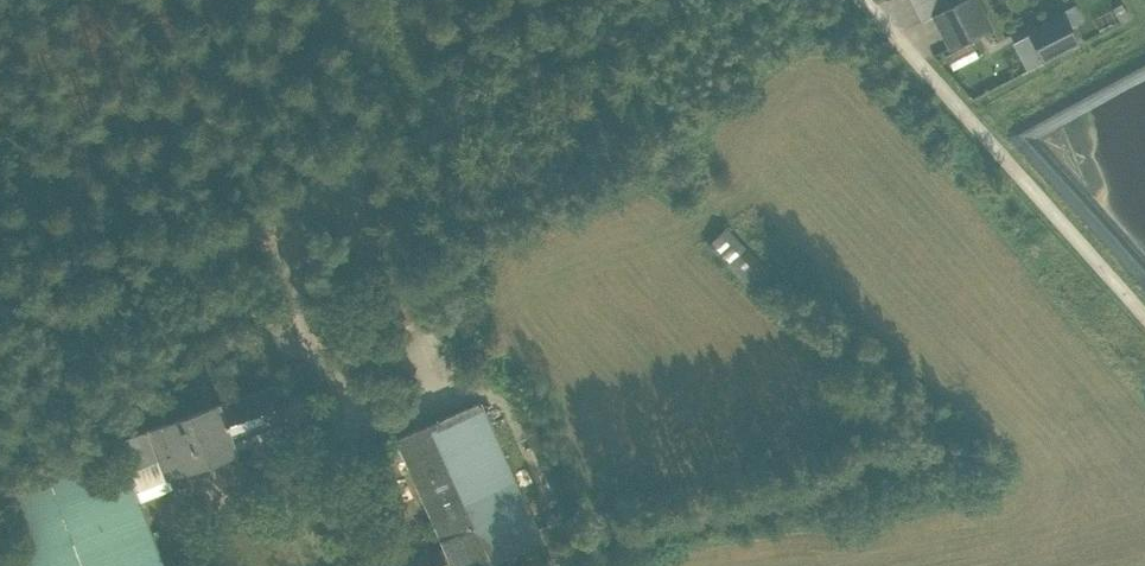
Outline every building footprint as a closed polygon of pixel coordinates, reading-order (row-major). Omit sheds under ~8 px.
[(930,14),(947,48),(977,33),(990,24),(978,0),(956,0),(930,14)] [(1025,30),(1028,37),(1023,39),(1034,62),(1076,42),(1062,12),(1025,30)] [(979,94),(985,103),(1011,88),(1006,79),(979,94)] [(725,226),(706,243),(748,288),(766,270),(725,226)] [(168,475),(289,431),(270,381),(114,438),(118,449),(137,500),(172,487),(168,475)] [(540,539),(476,400),(393,437),(441,544),(386,565),(479,565),(540,539)] [(146,557),(116,472),(118,471),(110,448),(66,463),(64,458),(0,481),(0,526),(14,565),(120,565),(146,557)]
